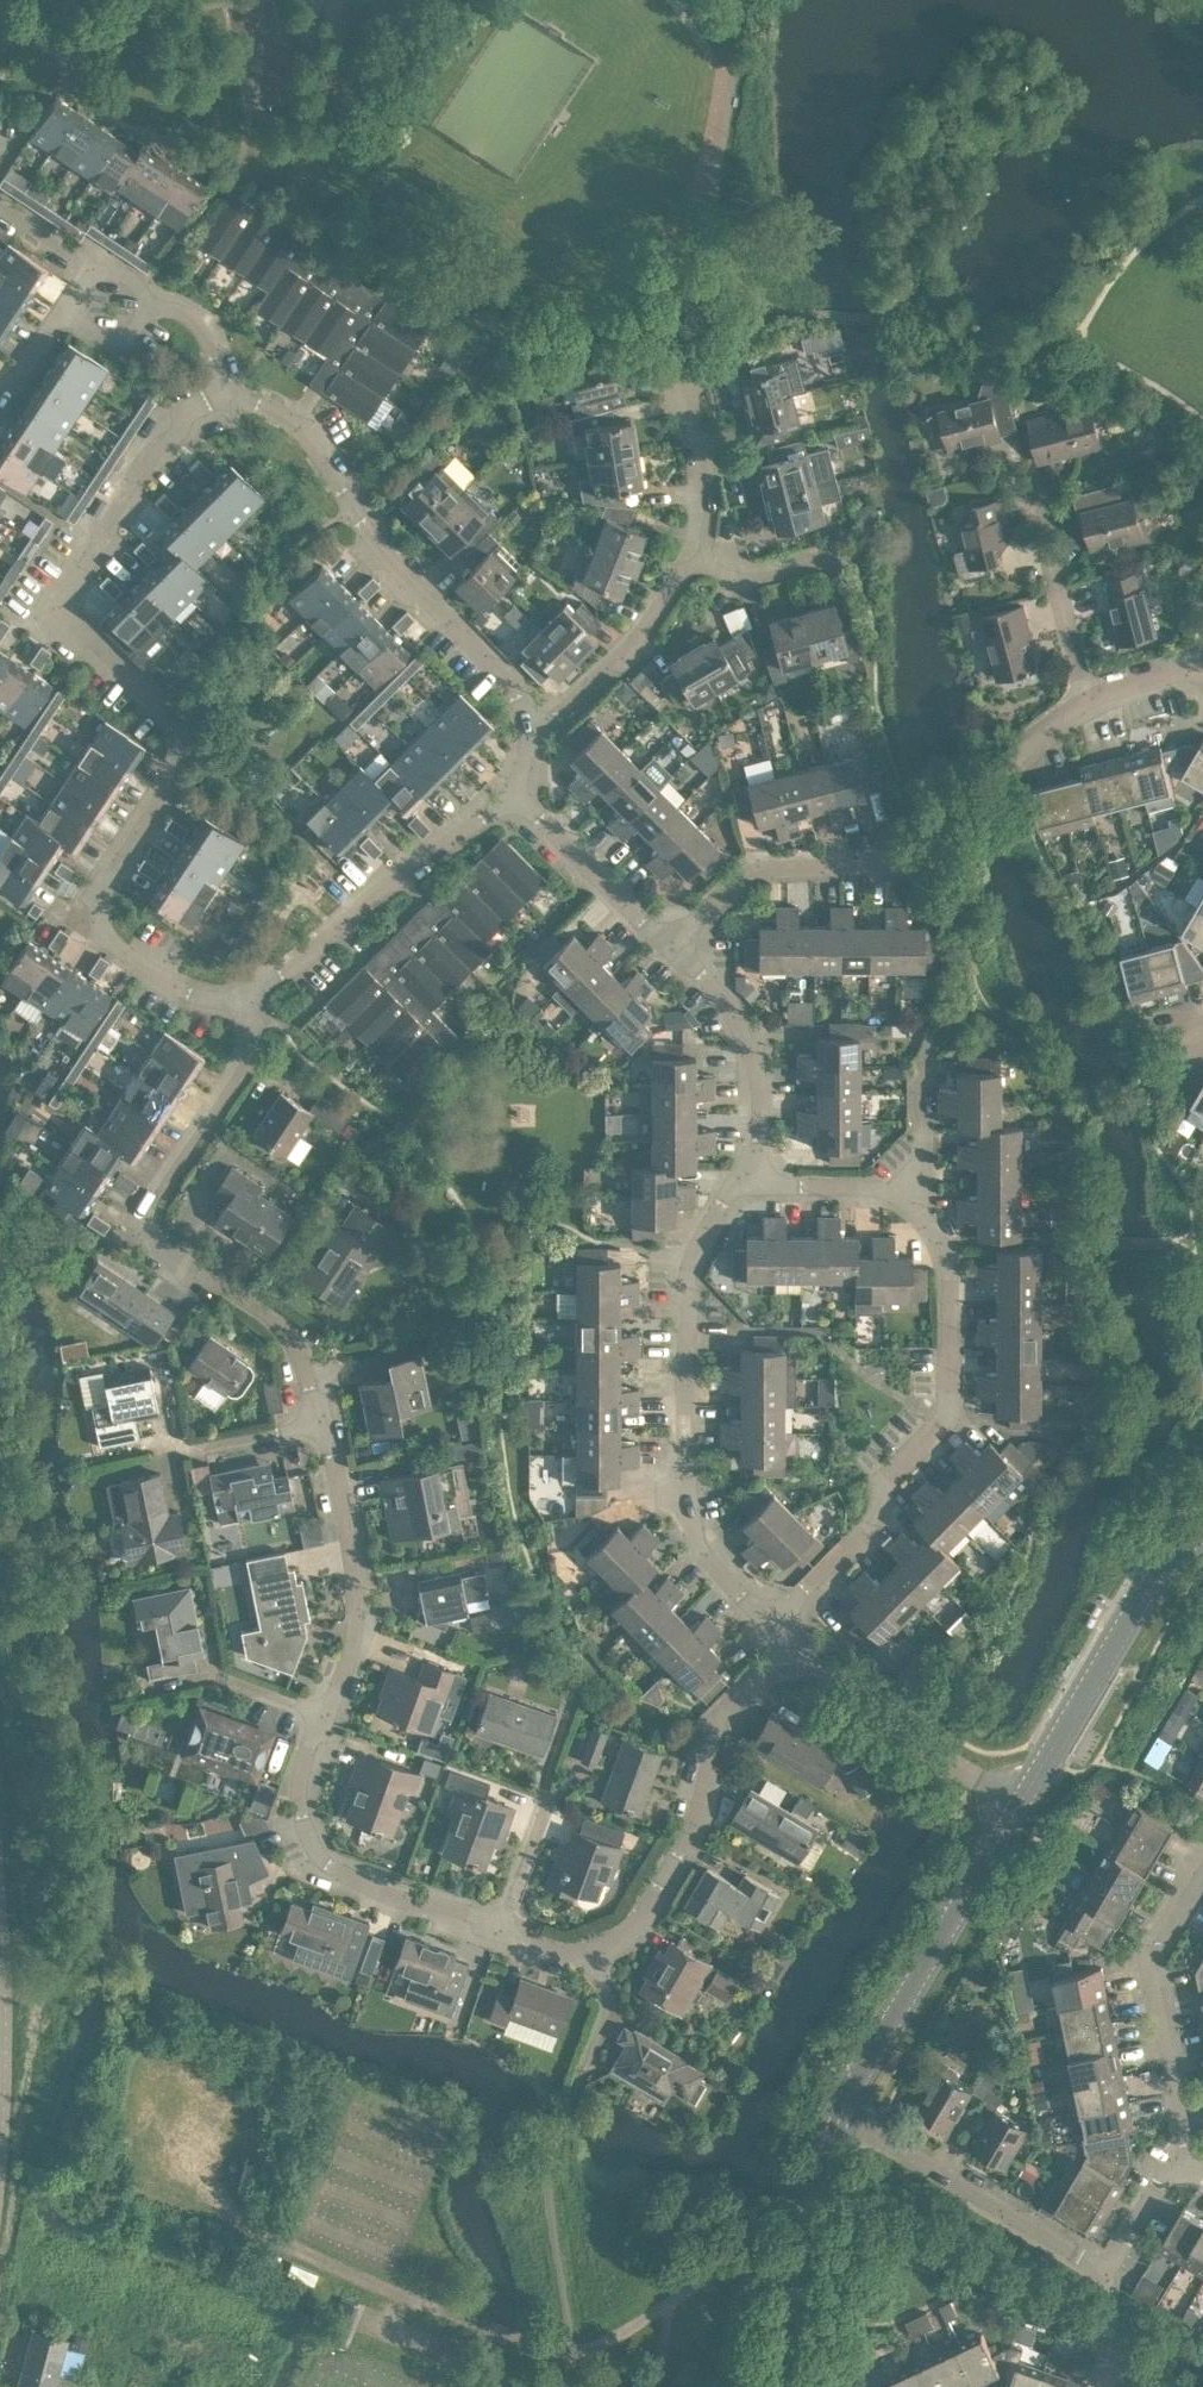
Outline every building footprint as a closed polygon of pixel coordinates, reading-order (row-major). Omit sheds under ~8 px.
[(57,97),(30,137),(51,151),(78,111),(57,97)] [(71,165),(98,125),(78,111),(51,151),(71,165)] [(98,125),(71,165),(92,178),(118,138),(98,125)] [(113,192),(118,184),(117,184),(139,152),(138,151),(118,138),(92,178),(113,192)] [(143,143),(138,151),(139,152),(117,184),(118,184),(138,197),(164,157),(143,143)] [(164,157),(138,197),(158,210),(184,170),(164,157)] [(179,224),(206,184),(184,170),(158,210),(179,224)] [(0,182),(0,186),(19,199),(25,191),(3,177),(0,182)] [(25,191),(19,199),(39,212),(45,204),(25,191)] [(226,198),(196,242),(221,258),(250,214),(226,198)] [(60,226),(65,218),(45,204),(39,212),(60,226)] [(245,274),(274,230),(250,214),(221,258),(245,274)] [(82,216),(76,224),(86,231),(91,223),(92,222),(82,216)] [(86,231),(76,224),(65,218),(60,226),(81,239),(86,231)] [(91,223),(86,231),(106,245),(112,237),(91,223)] [(287,264),(299,246),(274,230),(245,274),(268,289),(269,290),(286,264),(287,264)] [(112,237),(106,245),(127,258),(132,250),(112,237)] [(8,241),(0,254),(0,266),(34,289),(48,268),(8,241)] [(148,272),(153,264),(132,250),(127,258),(148,272)] [(268,289),(256,307),(281,324),(310,280),(287,264),(286,264),(269,290),(268,289)] [(21,309),(34,289),(0,266),(0,296),(21,309)] [(305,340),(334,296),(310,280),(281,324),(305,340)] [(432,324),(388,294),(372,319),(416,348),(432,324)] [(0,296),(0,325),(7,330),(21,309),(0,296)] [(330,356),(359,312),(334,296),(305,340),(330,356)] [(356,343),(400,372),(416,348),(372,319),(356,343)] [(839,330),(829,332),(833,344),(843,341),(839,330)] [(815,333),(803,337),(807,351),(819,348),(815,333)] [(109,368),(69,341),(55,362),(95,389),(109,368)] [(340,367),(384,396),(400,372),(356,343),(340,367)] [(798,356),(766,365),(764,358),(735,366),(745,405),(792,393),(806,389),(798,356)] [(605,409),(625,404),(618,378),(620,378),(615,357),(569,369),(580,416),(605,410),(605,409)] [(95,389),(55,362),(41,382),(81,409),(95,389)] [(324,391),(368,421),(384,396),(340,367),(324,391)] [(941,410),(946,431),(942,432),(946,449),(950,452),(966,447),(965,442),(1017,430),(1004,377),(986,382),(990,397),(941,410)] [(81,409),(41,382),(27,402),(67,429),(81,409)] [(755,444),(785,437),(783,430),(801,425),(792,393),(745,405),(755,444)] [(156,399),(148,394),(134,415),(142,420),(156,399)] [(67,429),(27,402),(14,423),(54,449),(67,429)] [(1029,419),(1040,459),(1041,459),(1040,454),(1054,451),(1055,455),(1102,443),(1093,407),(1048,419),(1046,414),(1029,419)] [(406,410),(397,424),(408,431),(417,417),(406,410)] [(581,416),(570,419),(573,435),(585,433),(590,460),(637,452),(632,419),(607,423),(605,410),(580,416),(581,416)] [(142,420),(134,415),(121,435),(128,441),(142,420)] [(54,449),(14,423),(0,443),(40,470),(54,449)] [(503,430),(503,436),(507,440),(513,440),(518,434),(519,428),(516,424),(509,424),(503,430)] [(128,441),(121,435),(107,456),(115,461),(128,441)] [(807,453),(803,439),(773,447),(777,460),(761,465),(769,497),(837,480),(828,447),(807,453)] [(26,491),(40,470),(0,443),(0,473),(26,491)] [(433,452),(401,485),(411,495),(402,503),(426,527),(467,486),(433,452)] [(592,476),(579,478),(583,501),(606,503),(619,504),(617,489),(642,485),(637,452),(590,460),(592,476)] [(115,461),(107,456),(93,476),(101,481),(115,461)] [(198,457),(189,466),(197,473),(205,465),(198,457)] [(974,462),(977,477),(994,474),(991,459),(974,462)] [(265,497),(231,463),(213,481),(247,515),(265,497)] [(204,481),(213,472),(205,465),(197,473),(204,481)] [(101,481),(93,476),(80,496),(88,501),(101,481)] [(777,529),(823,517),(820,503),(841,497),(837,480),(769,497),(777,529)] [(247,515),(213,481),(196,499),(230,532),(247,515)] [(539,483),(537,490),(542,495),(548,494),(551,487),(546,482),(539,483)] [(1145,519),(1140,520),(1134,497),(1122,501),(1118,484),(1080,494),(1094,547),(1129,538),(1130,543),(1147,539),(1149,534),(1145,519)] [(931,504),(948,499),(944,485),(928,490),(931,504)] [(450,551),(468,532),(478,542),(489,531),(500,520),(467,486),(426,527),(450,551)] [(164,492),(155,501),(162,508),(171,499),(164,492)] [(66,517),(74,523),(88,501),(80,496),(66,517)] [(170,515),(178,507),(171,499),(162,508),(170,515)] [(230,532),(196,499),(179,516),(213,550),(230,532)] [(1011,542),(1000,500),(972,507),(975,521),(960,525),(966,547),(959,549),(957,552),(962,572),(973,578),(996,572),(993,562),(1001,560),(997,545),(1011,542)] [(606,503),(601,515),(607,518),(595,547),(639,565),(643,556),(637,554),(646,532),(628,525),(635,506),(619,504),(606,503)] [(53,520),(45,515),(31,536),(39,541),(53,520)] [(161,534),(175,547),(196,567),(196,566),(213,550),(179,516),(161,534)] [(489,531),(478,542),(466,554),(476,564),(456,584),(480,608),(522,565),(489,531)] [(39,541),(31,536),(18,556),(26,561),(39,541)] [(143,540),(134,549),(142,556),(150,548),(143,540)] [(210,580),(196,566),(196,567),(175,547),(158,564),(192,598),(210,580)] [(583,577),(577,575),(572,587),(596,605),(603,587),(621,594),(630,572),(635,574),(639,565),(595,547),(583,577)] [(149,563),(157,555),(150,548),(142,556),(149,563)] [(331,548),(323,556),(332,564),(339,557),(331,548)] [(4,576),(12,581),(26,561),(18,556),(4,576)] [(192,598),(158,564),(141,581),(175,615),(192,598)] [(322,564),(288,598),(306,616),(340,582),(322,564)] [(1145,587),(1143,588),(1139,572),(1109,580),(1113,596),(1111,596),(1119,627),(1114,628),(1119,645),(1123,647),(1135,644),(1134,640),(1157,634),(1145,587)] [(108,575),(100,583),(107,591),(116,582),(108,575)] [(381,584),(372,575),(365,583),(374,591),(381,584)] [(12,581),(4,576),(0,583),(0,600),(12,581)] [(175,615),(141,581),(124,599),(158,632),(175,615)] [(115,598),(123,590),(116,582),(107,591),(115,598)] [(323,633),(357,599),(340,582),(306,616),(323,633)] [(358,590),(366,599),(374,591),(365,583),(358,590)] [(106,617),(140,650),(158,632),(124,599),(106,617)] [(340,650),(374,616),(357,599),(323,633),(340,650)] [(596,639),(590,632),(601,621),(582,601),(575,608),(568,601),(544,625),(577,658),(596,639)] [(846,649),(849,662),(864,658),(856,627),(842,630),(834,603),(802,612),(815,658),(846,649)] [(984,615),(1000,677),(1025,671),(1026,673),(1031,671),(1030,669),(1036,668),(1024,622),(1029,621),(1024,604),(984,615)] [(738,609),(724,615),(734,636),(737,635),(747,629),(738,609)] [(415,618),(407,610),(399,617),(408,626),(415,618)] [(482,610),(473,618),(481,626),(489,617),(482,610)] [(770,620),(776,644),(763,648),(766,661),(775,682),(787,679),(784,666),(815,658),(802,612),(770,620)] [(972,614),(958,617),(962,631),(976,627),(972,614)] [(357,667),(391,633),(374,616),(340,650),(357,667)] [(1,617),(0,618),(0,629),(5,632),(11,624),(1,617)] [(392,624),(401,633),(408,626),(399,617),(392,624)] [(521,648),(527,655),(520,662),(539,682),(551,670),(558,677),(577,658),(544,625),(521,648)] [(719,645),(714,636),(692,648),(715,688),(751,668),(747,659),(757,653),(748,628),(747,629),(737,635),(734,636),(719,645)] [(375,685),(409,651),(391,633),(357,667),(375,685)] [(52,651),(41,644),(36,653),(46,659),(52,651)] [(671,660),(676,670),(661,678),(674,701),(681,697),(686,705),(715,688),(692,648),(671,660)] [(11,657),(0,650),(0,673),(11,657)] [(426,658),(419,652),(401,669),(408,676),(426,658)] [(30,661),(40,668),(46,659),(36,653),(30,661)] [(31,670),(11,657),(0,673),(0,707),(4,710),(31,670)] [(652,661),(641,670),(630,681),(641,692),(647,684),(653,680),(661,675),(652,661)] [(384,687),(391,693),(408,676),(401,669),(384,687)] [(25,724),(52,684),(31,670),(4,710),(25,724)] [(318,672),(306,684),(324,701),(335,690),(318,672)] [(624,679),(613,691),(624,702),(636,691),(624,679)] [(764,684),(761,692),(766,701),(779,693),(772,680),(764,684)] [(367,704),(374,711),(391,693),(384,687),(367,704)] [(66,693),(58,688),(44,709),(52,714),(66,693)] [(494,726),(460,692),(442,710),(476,744),(494,726)] [(658,693),(651,700),(659,709),(666,702),(658,693)] [(353,707),(346,701),(335,712),(342,718),(353,707)] [(350,721),(357,728),(374,711),(367,704),(350,721)] [(52,714),(44,709),(30,729),(38,735),(52,714)] [(476,744),(442,710),(424,727),(458,761),(476,744)] [(591,719),(570,740),(580,750),(571,759),(582,771),(569,784),(577,792),(621,748),(591,719)] [(141,743),(106,720),(92,740),(132,767),(145,746),(141,743)] [(343,729),(335,737),(345,747),(359,733),(349,723),(343,729)] [(458,761),(424,727),(407,744),(441,778),(458,761)] [(17,750),(25,755),(38,735),(30,729),(17,750)] [(78,761),(118,788),(132,767),(92,740),(78,761)] [(709,740),(690,756),(702,768),(716,756),(709,740)] [(1199,747),(1192,743),(1176,747),(1180,763),(1191,760),(1183,773),(1202,785),(1202,740),(1199,747)] [(390,762),(424,796),(441,778),(407,744),(390,762)] [(1162,745),(1135,752),(1146,798),(1150,811),(1177,804),(1167,766),(1180,763),(1176,747),(1163,750),(1162,745)] [(585,800),(598,787),(610,798),(640,768),(621,748),(577,792),(585,800)] [(25,755),(17,750),(4,770),(11,775),(25,755)] [(854,820),(849,801),(865,797),(862,785),(876,781),(868,752),(827,762),(843,822),(854,820)] [(1146,798),(1135,752),(1108,759),(1120,805),(1146,798)] [(1081,766),(1084,776),(1085,775),(1094,812),(1094,811),(1120,805),(1108,759),(1081,766)] [(118,788),(78,761),(65,781),(105,808),(118,788)] [(393,800),(406,813),(424,796),(390,762),(374,778),(373,779),(393,799),(393,800)] [(827,807),(832,825),(843,822),(827,762),(801,769),(812,811),(827,807)] [(374,778),(360,765),(342,783),(376,817),(393,800),(393,799),(373,779),(374,778)] [(621,809),(607,823),(615,831),(659,787),(640,768),(610,798),(621,809)] [(801,833),(796,815),(812,811),(801,769),(775,776),(790,836),(801,833)] [(11,775),(4,770),(0,775),(0,792),(11,775)] [(1097,821),(1094,811),(1094,812),(1085,775),(1084,776),(1058,782),(1070,828),(1097,821)] [(734,786),(741,816),(755,812),(758,824),(774,820),(779,839),(790,836),(775,776),(734,786)] [(51,801),(91,828),(105,808),(65,781),(51,801)] [(1031,789),(1043,835),(1070,828),(1058,782),(1031,789)] [(376,817),(342,783),(325,800),(359,834),(376,817)] [(623,839),(637,825),(648,836),(678,806),(659,787),(615,831),(623,839)] [(307,818),(341,852),(359,834),(325,800),(307,818)] [(65,841),(77,849),(91,828),(51,801),(38,821),(37,822),(66,840),(65,841)] [(659,847),(646,861),(654,869),(698,825),(678,806),(648,836),(659,847)] [(38,821),(26,813),(12,835),(52,861),(65,841),(66,840),(37,822),(38,821)] [(416,813),(408,822),(415,829),(424,821),(416,813)] [(1180,815),(1170,818),(1172,824),(1177,840),(1178,840),(1184,830),(1180,815)] [(171,816),(165,827),(173,832),(180,822),(171,816)] [(244,842),(205,816),(191,837),(231,863),(245,842),(244,842)] [(422,836),(431,828),(424,821),(415,829),(422,836)] [(182,838),(189,828),(180,822),(173,832),(182,838)] [(661,877),(675,863),(687,875),(696,866),(706,876),(727,855),(698,825),(654,869),(661,877)] [(368,834),(359,843),(367,850),(375,842),(368,834)] [(12,835),(0,853),(0,856),(39,881),(52,861),(12,835)] [(178,857),(218,884),(231,863),(191,837),(178,857)] [(374,857),(383,849),(375,842),(367,850),(374,857)] [(546,880),(509,842),(488,863),(526,900),(546,880)] [(1181,847),(1175,858),(1181,861),(1180,862),(1187,866),(1193,854),(1181,847)] [(24,902),(39,881),(0,856),(0,886),(24,902)] [(144,857),(138,867),(146,873),(153,863),(144,857)] [(164,877),(204,904),(218,884),(178,857),(164,877)] [(1128,857),(1112,861),(1116,879),(1133,875),(1128,857)] [(1160,859),(1151,875),(1167,885),(1177,868),(1160,859)] [(61,860),(54,870),(63,876),(70,866),(61,860)] [(155,878),(162,868),(153,863),(146,873),(155,878)] [(468,883),(505,920),(526,900),(488,863),(468,883)] [(302,878),(303,879),(310,886),(313,889),(326,877),(314,865),(302,878)] [(72,882),(78,871),(70,866),(63,876),(72,882)] [(1079,868),(1066,872),(1070,886),(1083,883),(1079,868)] [(1110,872),(1102,874),(1106,888),(1114,886),(1110,872)] [(150,898),(190,925),(204,904),(164,877),(150,898)] [(1139,878),(1131,885),(1136,897),(1150,894),(1139,878)] [(447,904),(454,912),(454,911),(485,941),(505,920),(468,883),(447,904)] [(254,896),(249,904),(258,909),(262,902),(254,896)] [(1110,899),(1103,908),(1113,915),(1119,905),(1110,899)] [(34,900),(28,910),(37,916),(43,906),(34,900)] [(440,912),(429,900),(416,912),(428,924),(440,912)] [(1202,940),(1202,908),(1198,905),(1184,928),(1202,940)] [(776,906),(776,925),(759,925),(759,938),(745,938),(745,968),(787,968),(788,906),(776,906)] [(799,925),(799,906),(788,906),(787,968),(815,968),(815,925),(799,925)] [(831,906),(831,925),(815,925),(815,968),(842,968),(842,906),(831,906)] [(853,925),(853,906),(842,906),(842,968),(869,968),(869,925),(853,925)] [(885,906),(885,925),(869,925),(869,968),(896,968),(896,906),(885,906)] [(938,938),(924,938),(924,925),(907,925),(907,906),(896,906),(896,968),(938,968),(938,938)] [(493,948),(485,941),(454,911),(454,912),(435,931),(473,968),(493,948)] [(428,924),(416,912),(396,932),(408,944),(428,924)] [(250,920),(241,913),(235,922),(245,929),(250,920)] [(70,934),(60,927),(54,936),(64,942),(70,934)] [(473,968),(435,931),(415,951),(452,988),(473,968)] [(408,944),(396,932),(371,958),(383,970),(408,944)] [(553,932),(532,953),(563,983),(607,940),(598,932),(585,945),(573,933),(564,942),(553,932)] [(48,944),(58,951),(64,942),(54,936),(48,944)] [(29,939),(2,979),(23,993),(50,953),(29,939)] [(563,983),(553,993),(572,1013),(582,1003),(612,972),(611,971),(601,961),(614,948),(607,940),(563,983)] [(1188,986),(1176,941),(1149,948),(1161,993),(1188,986)] [(1122,955),(1134,1000),(1161,993),(1149,948),(1122,955)] [(393,973),(430,1010),(452,988),(415,951),(393,973)] [(43,1007),(70,967),(50,953),(23,993),(43,1007)] [(95,963),(105,969),(110,961),(100,954),(95,963)] [(105,969),(95,963),(89,971),(99,978),(105,969)] [(364,964),(326,1002),(347,1023),(385,985),(364,964)] [(63,1020),(90,980),(70,967),(43,1007),(63,1020)] [(637,970),(623,984),(612,972),(582,1003),(601,1022),(645,978),(637,970)] [(736,972),(736,986),(748,998),(759,987),(750,978),(745,984),(745,972),(736,972)] [(631,1052),(652,1030),(642,1020),(651,1011),(639,1000),(653,986),(645,978),(601,1022),(631,1052)] [(84,1034),(111,994),(90,980),(63,1020),(84,1034)] [(385,985),(347,1023),(368,1043),(405,1006),(385,985)] [(540,1005),(529,994),(518,1006),(529,1017),(540,1005)] [(125,1004),(117,998),(103,1020),(111,1025),(125,1004)] [(405,1006),(368,1043),(388,1064),(426,1026),(405,1006)] [(680,1007),(664,1010),(666,1028),(701,1024),(689,1007),(684,1011),(680,1007)] [(547,1020),(542,1024),(537,1019),(542,1014),(539,1010),(530,1019),(548,1035),(555,1028),(547,1020)] [(89,1040),(97,1045),(111,1025),(103,1020),(89,1040)] [(829,1023),(829,1024),(829,1037),(817,1037),(817,1054),(798,1054),(798,1065),(860,1065),(860,1023),(829,1023)] [(409,1084),(411,1082),(446,1047),(426,1026),(388,1064),(409,1084)] [(205,1056),(165,1030),(151,1051),(191,1078),(205,1056)] [(76,1060),(84,1065),(97,1045),(89,1040),(76,1060)] [(683,1043),(653,1043),(653,1085),(715,1085),(715,1074),(695,1074),(695,1057),(683,1057),(683,1043)] [(191,1078),(151,1051),(137,1072),(177,1098),(191,1078)] [(958,1088),(938,1088),(938,1099),(1000,1099),(1000,1057),(970,1057),(970,1071),(957,1071),(958,1088)] [(84,1065),(76,1060),(62,1080),(70,1086),(84,1065)] [(798,1076),(817,1076),(817,1092),(860,1092),(860,1065),(798,1065),(798,1076)] [(883,1076),(906,1076),(906,1066),(883,1066),(883,1076)] [(48,1068),(35,1090),(44,1096),(58,1075),(48,1068)] [(177,1098),(137,1072),(124,1092),(164,1118),(177,1098)] [(49,1101),(57,1106),(70,1086),(62,1080),(49,1101)] [(695,1097),(715,1097),(715,1085),(653,1085),(653,1112),(695,1112),(695,1097)] [(1193,1103),(1202,1110),(1202,1086),(1193,1103)] [(351,1114),(319,1093),(309,1109),(282,1091),(253,1134),(285,1154),(313,1112),(341,1130),(351,1114)] [(110,1112),(151,1138),(164,1118),(124,1092),(110,1112)] [(817,1108),(798,1108),(798,1119),(860,1119),(860,1092),(817,1092),(817,1108)] [(958,1127),(977,1127),(977,1126),(1000,1126),(1000,1125),(1000,1099),(938,1099),(938,1110),(958,1110),(958,1127)] [(124,1152),(137,1160),(151,1138),(110,1112),(97,1131),(97,1132),(125,1151),(124,1152)] [(715,1128),(695,1128),(695,1112),(653,1112),(653,1140),(714,1140),(715,1128)] [(798,1131),(817,1130),(817,1147),(830,1147),(830,1161),(860,1162),(860,1119),(798,1119),(798,1131)] [(97,1131),(85,1124),(71,1145),(111,1171),(124,1152),(125,1151),(97,1132),(97,1131)] [(1020,1125),(1000,1125),(1000,1126),(977,1126),(977,1127),(977,1142),(958,1142),(958,1153),(1020,1153),(1020,1125)] [(1181,1153),(1191,1136),(1178,1128),(1168,1145),(1181,1153)] [(695,1168),(695,1151),(714,1151),(714,1140),(653,1140),(653,1166),(653,1167),(676,1167),(676,1168),(695,1168)] [(111,1171),(71,1145),(58,1165),(98,1192),(111,1171)] [(958,1165),(977,1165),(977,1181),(1020,1180),(1020,1153),(958,1153),(958,1165)] [(74,1206),(84,1213),(98,1192),(58,1165),(48,1180),(29,1167),(19,1182),(68,1215),(74,1206)] [(248,1229),(271,1245),(291,1215),(257,1193),(262,1186),(232,1166),(214,1194),(228,1204),(217,1220),(242,1237),(248,1229)] [(676,1182),(676,1168),(676,1167),(653,1167),(653,1166),(632,1166),(633,1194),(695,1194),(695,1183),(676,1182)] [(120,1170),(114,1180),(122,1186),(129,1176),(120,1170)] [(131,1192),(138,1182),(129,1176),(122,1186),(131,1192)] [(977,1196),(958,1196),(958,1208),(1020,1207),(1020,1180),(977,1181),(977,1196)] [(663,1236),(663,1222),(676,1222),(676,1205),(695,1205),(695,1194),(633,1194),(634,1236),(663,1236)] [(306,1202),(298,1197),(291,1209),(299,1213),(306,1202)] [(337,1234),(328,1228),(298,1273),(333,1296),(352,1267),(362,1274),(392,1229),(356,1206),(337,1234)] [(977,1235),(1020,1235),(1020,1207),(958,1208),(958,1219),(977,1219),(977,1235)] [(1067,1208),(1051,1208),(1051,1226),(1067,1226),(1067,1208)] [(94,1211),(87,1221),(96,1227),(102,1217),(94,1211)] [(733,1248),(733,1278),(775,1278),(775,1216),(764,1216),(764,1235),(747,1235),(747,1248),(733,1248)] [(786,1235),(786,1216),(775,1216),(775,1278),(802,1278),(802,1235),(786,1235)] [(802,1278),(829,1278),(829,1216),(818,1216),(818,1235),(802,1235),(802,1278)] [(840,1235),(840,1216),(829,1216),(829,1278),(856,1278),(857,1255),(857,1235),(840,1235)] [(104,1233),(111,1223),(102,1217),(96,1227),(104,1233)] [(856,1278),(856,1312),(883,1312),(883,1297),(883,1236),(872,1236),(872,1255),(857,1255),(856,1278)] [(895,1255),(895,1236),(883,1236),(883,1297),(925,1297),(925,1267),(911,1267),(911,1255),(895,1255)] [(997,1264),(978,1264),(978,1276),(1040,1275),(1040,1247),(997,1247),(997,1264)] [(607,1248),(577,1248),(577,1290),(639,1290),(639,1279),(620,1279),(620,1262),(607,1262),(607,1248)] [(98,1262),(77,1294),(153,1345),(174,1313),(98,1262)] [(978,1287),(997,1287),(997,1303),(1040,1303),(1040,1275),(978,1276),(978,1287)] [(1066,1276),(1066,1302),(1087,1302),(1078,1276),(1066,1276)] [(620,1317),(620,1301),(639,1301),(639,1290),(577,1290),(577,1317),(620,1317)] [(997,1319),(978,1319),(978,1330),(1040,1330),(1040,1303),(997,1303),(997,1319)] [(195,1317),(183,1334),(195,1342),(207,1325),(195,1317)] [(620,1333),(620,1317),(577,1317),(577,1344),(639,1344),(639,1333),(620,1333)] [(172,1324),(164,1335),(174,1342),(182,1331),(172,1324)] [(978,1341),(997,1341),(997,1357),(1040,1357),(1040,1330),(978,1330),(978,1341)] [(247,1361),(248,1360),(210,1334),(188,1366),(226,1392),(227,1389),(233,1393),(239,1393),(244,1391),(255,1376),(255,1370),(252,1365),(247,1361)] [(741,1366),(722,1366),(722,1377),(796,1377),(796,1349),(784,1349),(784,1335),(754,1335),(754,1349),(741,1349),(741,1366)] [(620,1355),(639,1355),(639,1344),(577,1344),(577,1371),(620,1371),(620,1355)] [(392,1377),(362,1383),(372,1432),(402,1426),(399,1409),(429,1403),(420,1356),(389,1362),(392,1377)] [(997,1373),(978,1373),(978,1384),(1040,1384),(1040,1357),(997,1357),(997,1373)] [(100,1445),(140,1437),(136,1418),(159,1413),(149,1365),(105,1373),(110,1402),(92,1405),(100,1445)] [(620,1387),(620,1371),(577,1371),(577,1398),(639,1399),(639,1387),(620,1387)] [(722,1388),(741,1388),(741,1404),(784,1404),(796,1404),(796,1377),(722,1377),(722,1388)] [(264,1383),(269,1411),(283,1408),(278,1380),(264,1383)] [(997,1412),(1009,1412),(1009,1427),(1040,1427),(1040,1384),(978,1384),(977,1396),(997,1395),(997,1412)] [(544,1398),(527,1398),(527,1425),(544,1425),(544,1398)] [(620,1410),(639,1410),(639,1399),(577,1398),(577,1426),(620,1426),(620,1410)] [(741,1420),(722,1420),(722,1431),(784,1431),(784,1404),(741,1404),(741,1420)] [(639,1442),(619,1441),(620,1426),(577,1426),(577,1453),(639,1453),(639,1442)] [(754,1459),(754,1474),(784,1473),(784,1431),(722,1431),(722,1443),(741,1443),(741,1459),(754,1459)] [(482,1438),(467,1441),(470,1455),(485,1452),(482,1438)] [(1023,1439),(1016,1446),(1032,1462),(1051,1442),(1045,1440),(1041,1438),(1027,1438),(1023,1439)] [(1016,1446),(1010,1440),(1000,1450),(991,1441),(979,1453),(965,1440),(957,1448),(1002,1491),(1012,1501),(1042,1472),(1032,1462),(1016,1446)] [(949,1456),(963,1469),(952,1480),(982,1511),(1002,1491),(957,1448),(949,1456)] [(577,1495),(607,1495),(607,1481),(619,1481),(619,1464),(639,1464),(639,1453),(577,1453),(577,1495)] [(463,1461),(381,1478),(393,1538),(460,1525),(457,1510),(472,1507),(463,1461)] [(214,1492),(220,1522),(295,1507),(287,1472),(260,1478),(256,1462),(212,1471),(210,1462),(192,1466),(198,1496),(214,1492)] [(77,1487),(80,1482),(78,1472),(64,1475),(67,1489),(77,1487)] [(131,1560),(187,1549),(179,1510),(169,1512),(161,1472),(121,1480),(121,1481),(108,1484),(116,1523),(122,1522),(131,1560)] [(940,1492),(927,1478),(919,1486),(963,1530),(982,1511),(952,1480),(940,1492)] [(755,1535),(741,1549),(749,1557),(793,1513),(763,1483),(742,1504),(752,1514),(743,1523),(755,1535)] [(911,1494),(925,1507),(913,1519),(927,1533),(944,1549),(945,1548),(963,1530),(919,1486),(911,1494)] [(802,1564),(823,1543),(793,1513),(749,1557),(757,1565),(771,1551),(783,1563),(792,1554),(802,1564)] [(643,1523),(629,1536),(618,1525),(609,1534),(598,1523),(577,1544),(607,1574),(651,1531),(643,1523)] [(959,1562),(945,1548),(944,1549),(927,1533),(916,1544),(903,1530),(895,1538),(939,1582),(959,1562)] [(643,1578),(657,1564),(645,1552),(659,1539),(651,1531),(607,1574),(626,1593),(626,1594),(643,1577),(643,1578)] [(887,1546),(900,1560),(889,1571),(920,1602),(939,1582),(895,1538),(887,1546)] [(999,1545),(992,1552),(1000,1560),(1007,1553),(999,1545)] [(501,1547),(486,1551),(489,1565),(504,1562),(501,1547)] [(285,1550),(247,1558),(260,1626),(242,1630),(247,1654),(293,1671),(306,1632),(304,1619),(309,1618),(302,1579),(296,1580),(294,1567),(288,1568),(285,1550)] [(237,1560),(210,1565),(216,1593),(228,1591),(227,1586),(232,1580),(240,1578),(237,1560)] [(878,1582),(864,1569),(857,1577),(900,1621),(920,1602),(889,1571),(878,1582)] [(466,1600),(489,1596),(485,1571),(461,1575),(460,1571),(418,1579),(422,1600),(415,1617),(445,1628),(450,1616),(469,1612),(466,1600)] [(626,1593),(612,1607),(631,1627),(675,1583),(667,1575),(654,1589),(643,1578),(643,1577),(626,1594),(626,1593)] [(851,1610),(860,1619),(849,1630),(870,1651),(900,1621),(857,1577),(849,1585),(862,1598),(851,1610)] [(670,1605),(683,1591),(675,1583),(631,1627),(650,1646),(681,1616),(670,1605)] [(152,1677),(199,1668),(196,1653),(204,1651),(191,1586),(136,1597),(141,1622),(158,1618),(166,1659),(149,1662),(152,1677)] [(706,1613),(692,1627),(681,1616),(650,1646),(670,1665),(713,1621),(706,1613)] [(699,1695),(721,1674),(711,1664),(720,1655),(708,1643),(721,1629),(713,1621),(670,1665),(699,1695)] [(382,1694),(385,1695),(379,1711),(432,1731),(438,1716),(447,1720),(464,1675),(425,1661),(419,1678),(392,1668),(382,1694)] [(1202,1665),(1194,1677),(1202,1683),(1202,1666),(1202,1665)] [(475,1731),(543,1754),(557,1714),(489,1691),(475,1731)] [(1181,1698),(1174,1709),(1187,1717),(1193,1706),(1181,1698)] [(272,1733),(201,1707),(184,1752),(256,1778),(272,1733)] [(123,1708),(117,1726),(129,1730),(135,1712),(123,1708)] [(820,1783),(838,1751),(772,1712),(754,1744),(820,1783)] [(1167,1722),(1160,1734),(1173,1741),(1180,1729),(1167,1722)] [(593,1727),(582,1759),(596,1763),(607,1732),(593,1727)] [(417,1749),(446,1760),(455,1735),(442,1731),(438,1742),(422,1736),(417,1749)] [(602,1800),(640,1813),(662,1752),(624,1739),(602,1800)] [(1155,1742),(1146,1758),(1160,1766),(1169,1750),(1155,1742)] [(408,1788),(416,1791),(422,1774),(380,1758),(379,1760),(361,1753),(355,1769),(363,1771),(348,1813),(354,1816),(353,1819),(392,1833),(408,1788)] [(442,1763),(426,1757),(422,1769),(438,1775),(442,1763)] [(1202,1792),(1202,1759),(1202,1758),(1187,1782),(1202,1792)] [(846,1770),(860,1795),(873,1788),(859,1763),(846,1770)] [(444,1850),(484,1865),(495,1834),(503,1836),(513,1808),(485,1797),(490,1784),(450,1768),(445,1782),(466,1790),(444,1850)] [(1099,1779),(1091,1791),(1103,1799),(1111,1786),(1099,1779)] [(260,1780),(250,1807),(266,1813),(276,1785),(260,1780)] [(817,1827),(751,1788),(732,1821),(798,1860),(817,1827)] [(816,1804),(801,1796),(794,1808),(809,1817),(816,1804)] [(1176,1825),(1135,1801),(1121,1825),(1162,1849),(1176,1825)] [(626,1829),(587,1814),(580,1831),(575,1829),(561,1865),(555,1862),(546,1885),(575,1895),(577,1889),(597,1896),(609,1862),(616,1865),(622,1847),(620,1846),(626,1829)] [(1162,1849),(1121,1825),(1107,1849),(1148,1873),(1162,1849)] [(268,1872),(253,1838),(175,1853),(187,1911),(208,1907),(212,1926),(243,1919),(240,1901),(252,1899),(248,1882),(268,1872)] [(1148,1873),(1107,1849),(1094,1872),(1134,1896),(1148,1873)] [(728,1908),(759,1926),(779,1893),(746,1874),(739,1886),(709,1867),(687,1905),(719,1924),(728,1908)] [(1134,1896),(1094,1872),(1080,1896),(1121,1920),(1134,1896)] [(1040,1873),(1033,1883),(1042,1889),(1048,1878),(1040,1873)] [(1066,1919),(1071,1923),(1063,1936),(1077,1944),(1084,1931),(1106,1944),(1121,1920),(1080,1896),(1066,1919)] [(322,1905),(320,1911),(292,1900),(281,1930),(300,1938),(293,1956),(350,1977),(370,1922),(322,1905)] [(1013,1919),(1007,1930),(1019,1937),(1026,1926),(1013,1919)] [(413,1972),(404,1996),(451,2013),(469,1963),(454,1958),(456,1953),(406,1935),(395,1965),(413,1972)] [(738,1979),(677,1944),(669,1956),(660,1950),(638,1987),(681,2013),(699,1982),(708,1987),(707,1988),(726,1999),(738,1979)] [(763,1971),(776,1978),(784,1964),(771,1957),(763,1971)] [(1103,1966),(1075,1972),(1072,1958),(1053,1962),(1062,2003),(1108,1994),(1103,1966)] [(359,1968),(355,1980),(367,1984),(371,1972),(360,1968),(359,1968)] [(499,1991),(490,2018),(555,2041),(558,2032),(572,1995),(521,1977),(514,1996),(499,1991)] [(1108,1994),(1062,2003),(1067,2030),(1113,2020),(1108,1994)] [(1032,2011),(1017,2014),(1020,2028),(1034,2025),(1032,2011)] [(1113,2020),(1067,2030),(1072,2056),(1119,2047),(1113,2020)] [(616,2062),(611,2070),(663,2100),(667,2093),(670,2088),(695,2102),(707,2083),(700,2079),(705,2072),(686,2061),(687,2060),(636,2029),(635,2030),(625,2024),(617,2038),(627,2044),(616,2062)] [(1119,2047),(1072,2056),(1078,2083),(1124,2074),(1119,2047)] [(973,2086),(986,2095),(1002,2070),(1008,2061),(995,2053),(986,2066),(973,2086)] [(720,2060),(708,2082),(728,2093),(740,2072),(720,2060)] [(950,2129),(973,2089),(958,2080),(960,2076),(959,2072),(947,2065),(943,2066),(918,2110),(950,2129)] [(1124,2074),(1078,2083),(1083,2109),(1129,2100),(1124,2074)] [(1043,2077),(1030,2080),(1032,2091),(1046,2088),(1043,2077)] [(986,2097),(998,2104),(1006,2092),(994,2085),(986,2097)] [(1047,2089),(1033,2093),(1037,2109),(1051,2106),(1047,2089)] [(1083,2109),(1088,2135),(1088,2136),(1129,2128),(1129,2129),(1135,2128),(1129,2100),(1083,2109)] [(1006,2167),(1030,2128),(997,2108),(974,2148),(1006,2167)] [(1052,2128),(1040,2130),(1043,2144),(1055,2142),(1052,2128)] [(1088,2135),(1084,2136),(1087,2151),(1090,2152),(1076,2174),(1068,2169),(1062,2179),(1071,2184),(1111,2207),(1126,2184),(1122,2181),(1124,2179),(1121,2166),(1117,2164),(1118,2161),(1135,2158),(1129,2129),(1129,2128),(1088,2136),(1088,2135)] [(1029,2159),(1020,2175),(1034,2183),(1043,2167),(1029,2159)] [(1057,2208),(1097,2232),(1111,2207),(1071,2184),(1057,2208)] [(1160,2248),(1184,2262),(1202,2229),(1202,2218),(1184,2207),(1166,2237),(1160,2248)] [(1184,2262),(1202,2273),(1202,2229),(1184,2262)] [(1136,2286),(1134,2291),(1153,2303),(1159,2292),(1139,2281),(1136,2286)] [(342,2296),(338,2308),(354,2314),(359,2302),(342,2296)] [(948,2319),(958,2314),(952,2300),(941,2305),(948,2319)] [(935,2325),(928,2311),(917,2316),(924,2330),(935,2325)] [(907,2321),(914,2335),(924,2330),(917,2316),(907,2321)] [(330,2328),(326,2339),(343,2345),(347,2334),(330,2328)] [(20,2386),(55,2386),(68,2338),(34,2329),(19,2386),(20,2386)] [(993,2354),(983,2332),(959,2344),(978,2384),(1001,2373),(1006,2375),(1013,2357),(1008,2347),(993,2354)] [(1060,2332),(1055,2347),(1069,2352),(1074,2338),(1060,2332)] [(73,2335),(70,2344),(72,2348),(85,2351),(89,2349),(91,2339),(73,2335)] [(959,2344),(936,2354),(951,2386),(973,2386),(978,2384),(959,2344)] [(1010,2386),(1038,2386),(1044,2369),(1020,2360),(1023,2350),(1011,2345),(1008,2347),(1013,2357),(1006,2375),(1013,2378),(1010,2386)] [(923,2386),(951,2386),(936,2354),(913,2365),(923,2386)] [(913,2365),(889,2377),(894,2386),(923,2386),(913,2365)] [(1086,2372),(1072,2367),(1069,2378),(1044,2369),(1038,2386),(1081,2386),(1086,2372)]
